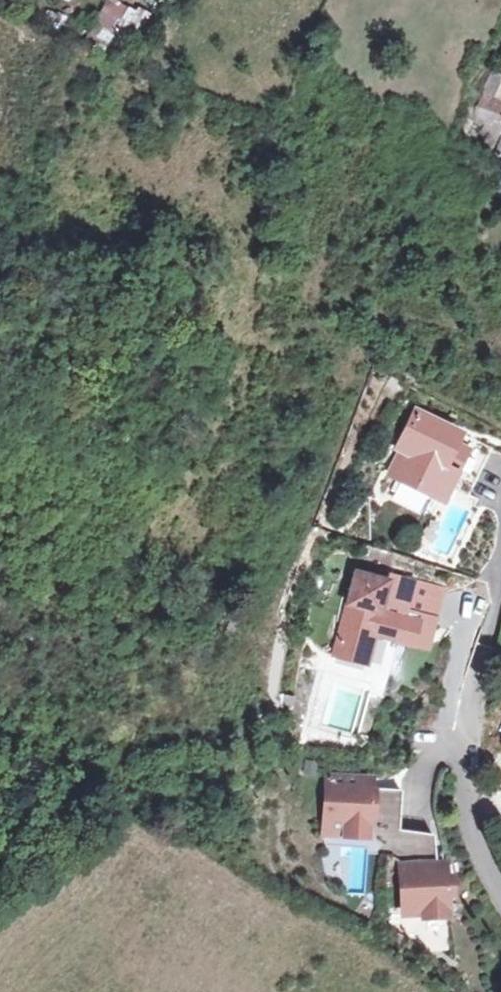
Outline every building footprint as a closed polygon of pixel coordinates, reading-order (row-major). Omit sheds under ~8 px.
[(120,21),(135,29),(145,11),(125,0),(100,0),(83,31),(107,44),(120,21)] [(480,145),(500,154),(500,98),(480,145)] [(471,446),(453,437),(457,429),(419,411),(404,442),(411,445),(397,474),(436,493),(450,465),(459,469),(471,446)] [(430,645),(446,586),(391,571),(390,576),(359,568),(337,646),(363,653),(369,628),(430,645)] [(349,828),(349,826),(369,827),(370,814),(374,814),(376,787),(371,787),(372,775),(330,773),(327,827),(349,828)] [(451,873),(446,874),(445,859),(403,862),(406,906),(427,904),(427,910),(448,908),(447,892),(452,891),(451,873)]
